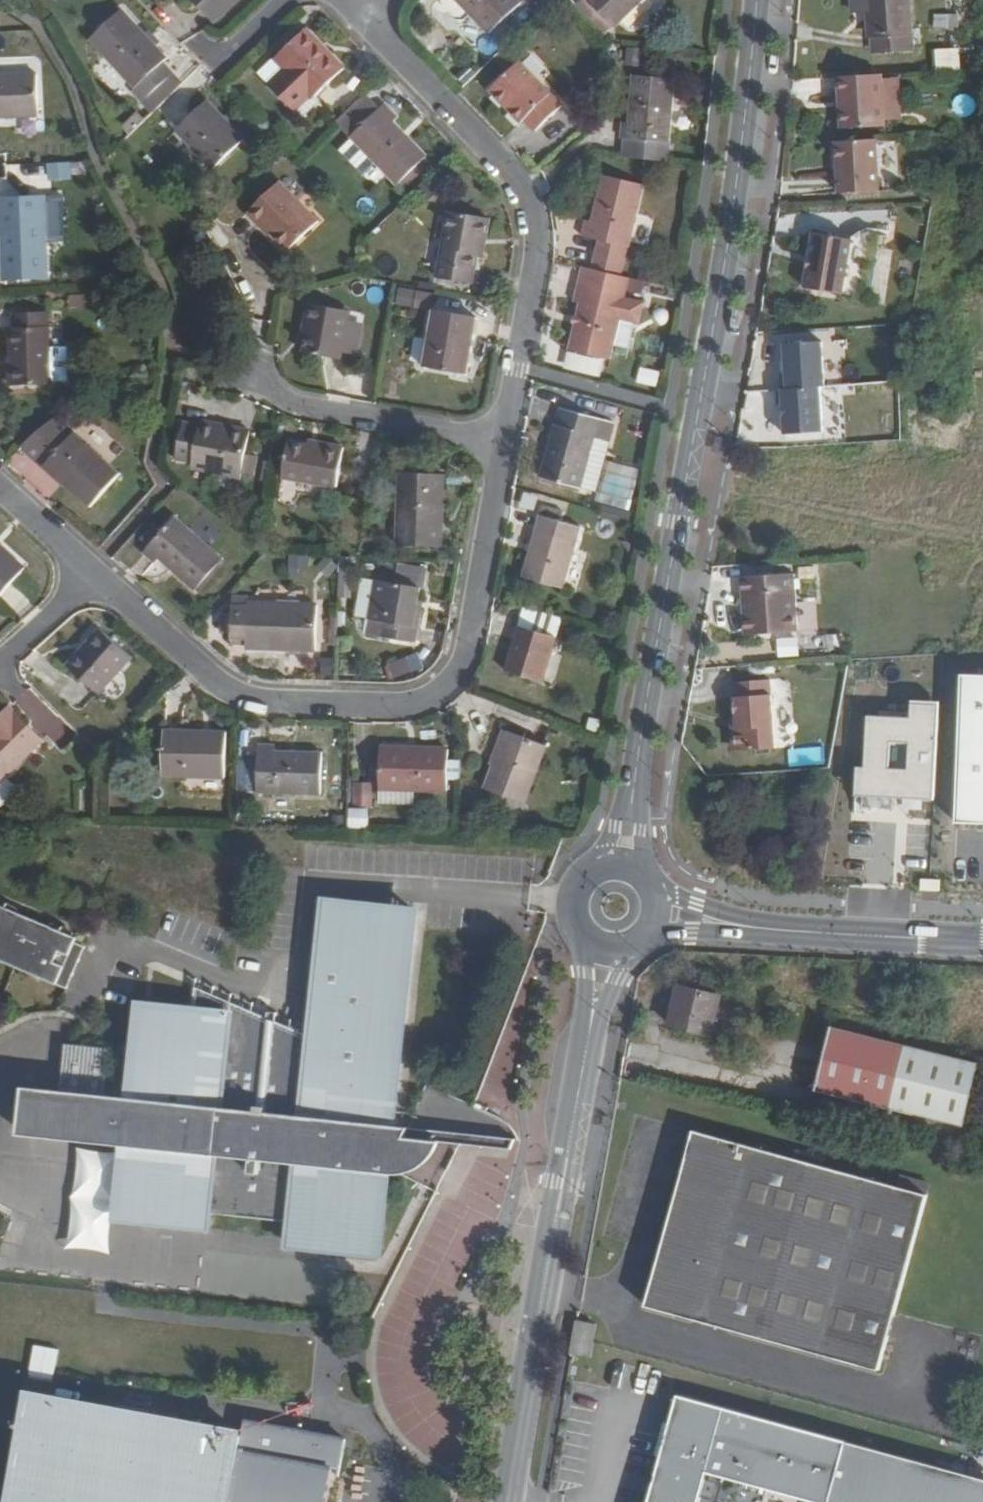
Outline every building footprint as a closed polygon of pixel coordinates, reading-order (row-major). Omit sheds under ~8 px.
[(213,24),(240,0),(191,0),(213,24)] [(519,0),(458,0),(490,33),(521,2),(519,0)] [(617,29),(646,0),(589,0),(617,29)] [(849,12),(867,10),(868,38),(875,38),(876,52),(913,49),(909,0),(848,0),(849,12)] [(930,28),(954,27),(954,0),(942,0),(942,13),(930,14),(930,28)] [(164,56),(120,9),(90,38),(134,84),(130,88),(140,99),(171,70),(160,59),(164,56)] [(343,67),(305,27),(276,57),(313,97),(343,67)] [(932,69),(958,67),(957,47),(931,48),(932,69)] [(318,101),(313,97),(276,57),(261,72),(302,118),(318,101)] [(564,105),(520,62),(493,90),(524,123),(528,120),(539,130),(564,105)] [(40,115),(37,69),(0,71),(0,115),(40,115)] [(677,77),(635,72),(630,121),(623,120),(621,136),(671,141),(677,77)] [(878,75),(835,77),(838,132),(881,129),(878,75)] [(337,122),(351,137),(381,106),(367,93),(337,122)] [(244,134),(207,98),(177,128),(213,165),(244,134)] [(381,106),(351,137),(374,161),(399,186),(400,184),(427,156),(429,154),(395,120),(399,115),(386,101),(381,106)] [(374,161),(351,137),(340,148),(363,172),(374,161)] [(871,142),(831,145),(834,196),(874,193),(871,142)] [(431,160),(427,156),(400,184),(404,188),(431,160)] [(72,177),(71,161),(50,162),(51,178),(72,177)] [(21,164),(4,164),(5,177),(21,176),(21,164)] [(580,236),(598,241),(626,247),(628,248),(642,184),(601,175),(590,222),(584,221),(580,236)] [(264,222),(274,232),(290,250),(317,222),(278,181),(248,211),(261,225),(264,222)] [(43,195),(5,195),(8,279),(46,279),(43,195)] [(472,283),(476,254),(478,240),(484,241),(489,216),(448,210),(436,277),(472,283)] [(270,236),(274,232),(264,222),(261,225),(270,236)] [(849,240),(811,234),(802,288),(840,294),(849,240)] [(482,255),(484,241),(478,240),(476,254),(482,255)] [(626,247),(598,241),(592,269),(619,275),(626,247)] [(592,269),(582,266),(573,302),(580,304),(570,350),(609,359),(613,342),(619,313),(636,318),(640,300),(623,296),(628,277),(619,275),(592,269)] [(427,310),(430,293),(401,287),(398,304),(427,310)] [(75,291),(72,305),(97,309),(99,294),(75,291)] [(348,310),(308,304),(300,352),(340,358),(348,310)] [(44,310),(11,312),(12,327),(7,327),(10,386),(48,384),(44,310)] [(476,318),(434,311),(425,367),(467,374),(476,318)] [(619,313),(613,342),(630,346),(636,318),(619,313)] [(823,343),(782,346),(784,375),(779,376),(780,392),(817,388),(826,387),(823,343)] [(560,370),(598,374),(600,358),(562,353),(560,370)] [(821,434),(817,388),(780,392),(774,393),(775,408),(780,408),(783,437),(821,434)] [(605,420),(560,408),(541,477),(580,489),(588,460),(595,438),(600,439),(605,420)] [(201,419),(200,425),(227,430),(228,425),(201,419)] [(194,461),(200,425),(183,422),(177,458),(194,461)] [(193,466),(233,473),(234,466),(244,469),(246,458),(252,430),(228,425),(227,430),(200,425),(194,461),(193,466)] [(119,472),(74,432),(46,464),(91,504),(119,472)] [(600,439),(595,438),(588,460),(603,464),(610,441),(600,439)] [(315,449),(288,444),(282,476),(336,486),(343,450),(316,444),(315,449)] [(256,460),(246,458),(244,469),(254,471),(256,460)] [(606,463),(598,503),(625,509),(633,468),(606,463)] [(243,475),(244,469),(234,466),(233,473),(243,475)] [(445,474),(401,471),(397,543),(440,546),(445,474)] [(174,514),(162,527),(148,543),(142,551),(154,562),(158,558),(194,590),(222,557),(174,514)] [(580,528),(539,516),(521,577),(562,589),(580,528)] [(140,536),(148,543),(162,527),(153,520),(140,536)] [(0,542),(0,597),(28,565),(0,542)] [(795,576),(743,576),(743,595),(747,595),(748,612),(744,618),(744,630),(748,634),(797,634),(795,576)] [(420,586),(376,580),(371,619),(384,621),(382,637),(412,640),(417,604),(420,586)] [(246,609),(229,608),(228,639),(244,639),(244,649),(313,653),(316,606),(246,604),(246,609)] [(422,605),(417,604),(412,640),(418,641),(422,605)] [(558,636),(520,626),(507,670),(545,681),(558,636)] [(134,657),(101,629),(69,667),(100,695),(134,657)] [(774,656),(795,656),(794,636),(774,636),(774,656)] [(421,652),(389,663),(394,679),(426,668),(421,652)] [(954,674),(947,821),(982,823),(982,675),(954,674)] [(773,679),(729,682),(731,718),(732,728),(727,733),(728,747),(734,752),(777,749),(773,679)] [(903,718),(864,716),(860,800),(929,804),(935,704),(904,702),(903,718)] [(9,707),(0,716),(0,780),(40,739),(9,707)] [(225,733),(161,731),(160,776),(223,779),(225,733)] [(546,746),(506,731),(484,789),(524,805),(546,746)] [(274,745),(258,744),(256,793),(321,796),(322,753),(274,751),(274,745)] [(789,747),(789,764),(824,764),(824,747),(789,747)] [(381,748),(380,755),(405,756),(405,749),(381,748)] [(449,751),(405,749),(405,756),(380,755),(378,790),(447,793),(449,751)] [(387,1127),(407,927),(370,923),(369,935),(358,935),(361,903),(324,899),(318,954),(310,1036),(274,1021),(275,1011),(264,1010),(264,1017),(191,985),(189,1012),(188,1021),(177,1020),(178,1010),(141,1007),(132,1099),(132,1108),(167,1112),(162,1149),(127,1146),(120,1220),(207,1229),(208,1214),(291,1222),(289,1248),(373,1257),(382,1173),(383,1164),(347,1160),(350,1124),(386,1128),(387,1127)] [(409,908),(361,903),(358,935),(369,935),(370,923),(407,927),(409,908)] [(0,907),(0,914),(18,921),(20,915),(0,907)] [(34,969),(43,973),(40,979),(64,989),(81,948),(71,944),(40,930),(42,925),(20,915),(18,921),(0,914),(0,955),(1,955),(0,957),(0,962),(32,975),(34,969)] [(73,938),(42,925),(40,930),(71,944),(73,938)] [(32,975),(40,979),(43,973),(34,969),(32,975)] [(669,1024),(712,1035),(722,996),(678,985),(669,1024)] [(189,1012),(178,1010),(177,1020),(188,1021),(189,1012)] [(963,1126),(979,1062),(831,1026),(816,1090),(963,1126)] [(45,1139),(49,1090),(31,1088),(26,1137),(45,1139)] [(45,1139),(127,1146),(162,1149),(167,1112),(132,1108),(132,1099),(86,1094),(49,1090),(45,1139)] [(409,1128),(387,1127),(386,1128),(350,1124),(347,1160),(383,1164),(382,1173),(412,1178),(427,1178),(434,1176),(443,1173),(449,1168),(453,1164),(458,1156),(461,1145),(402,1138),(409,1128)] [(928,1194),(898,1186),(694,1130),(645,1306),(879,1370),(928,1194)] [(928,1194),(931,1182),(901,1174),(898,1186),(928,1194)] [(596,1324),(577,1320),(574,1335),(593,1341),(596,1324)] [(591,1356),(593,1341),(574,1335),(571,1353),(591,1356)] [(30,1394),(9,1501),(328,1501),(340,1439),(315,1434),(245,1421),(243,1434),(30,1394)] [(678,1394),(649,1501),(718,1501),(725,1476),(820,1501),(982,1501),(982,1478),(678,1394)]
